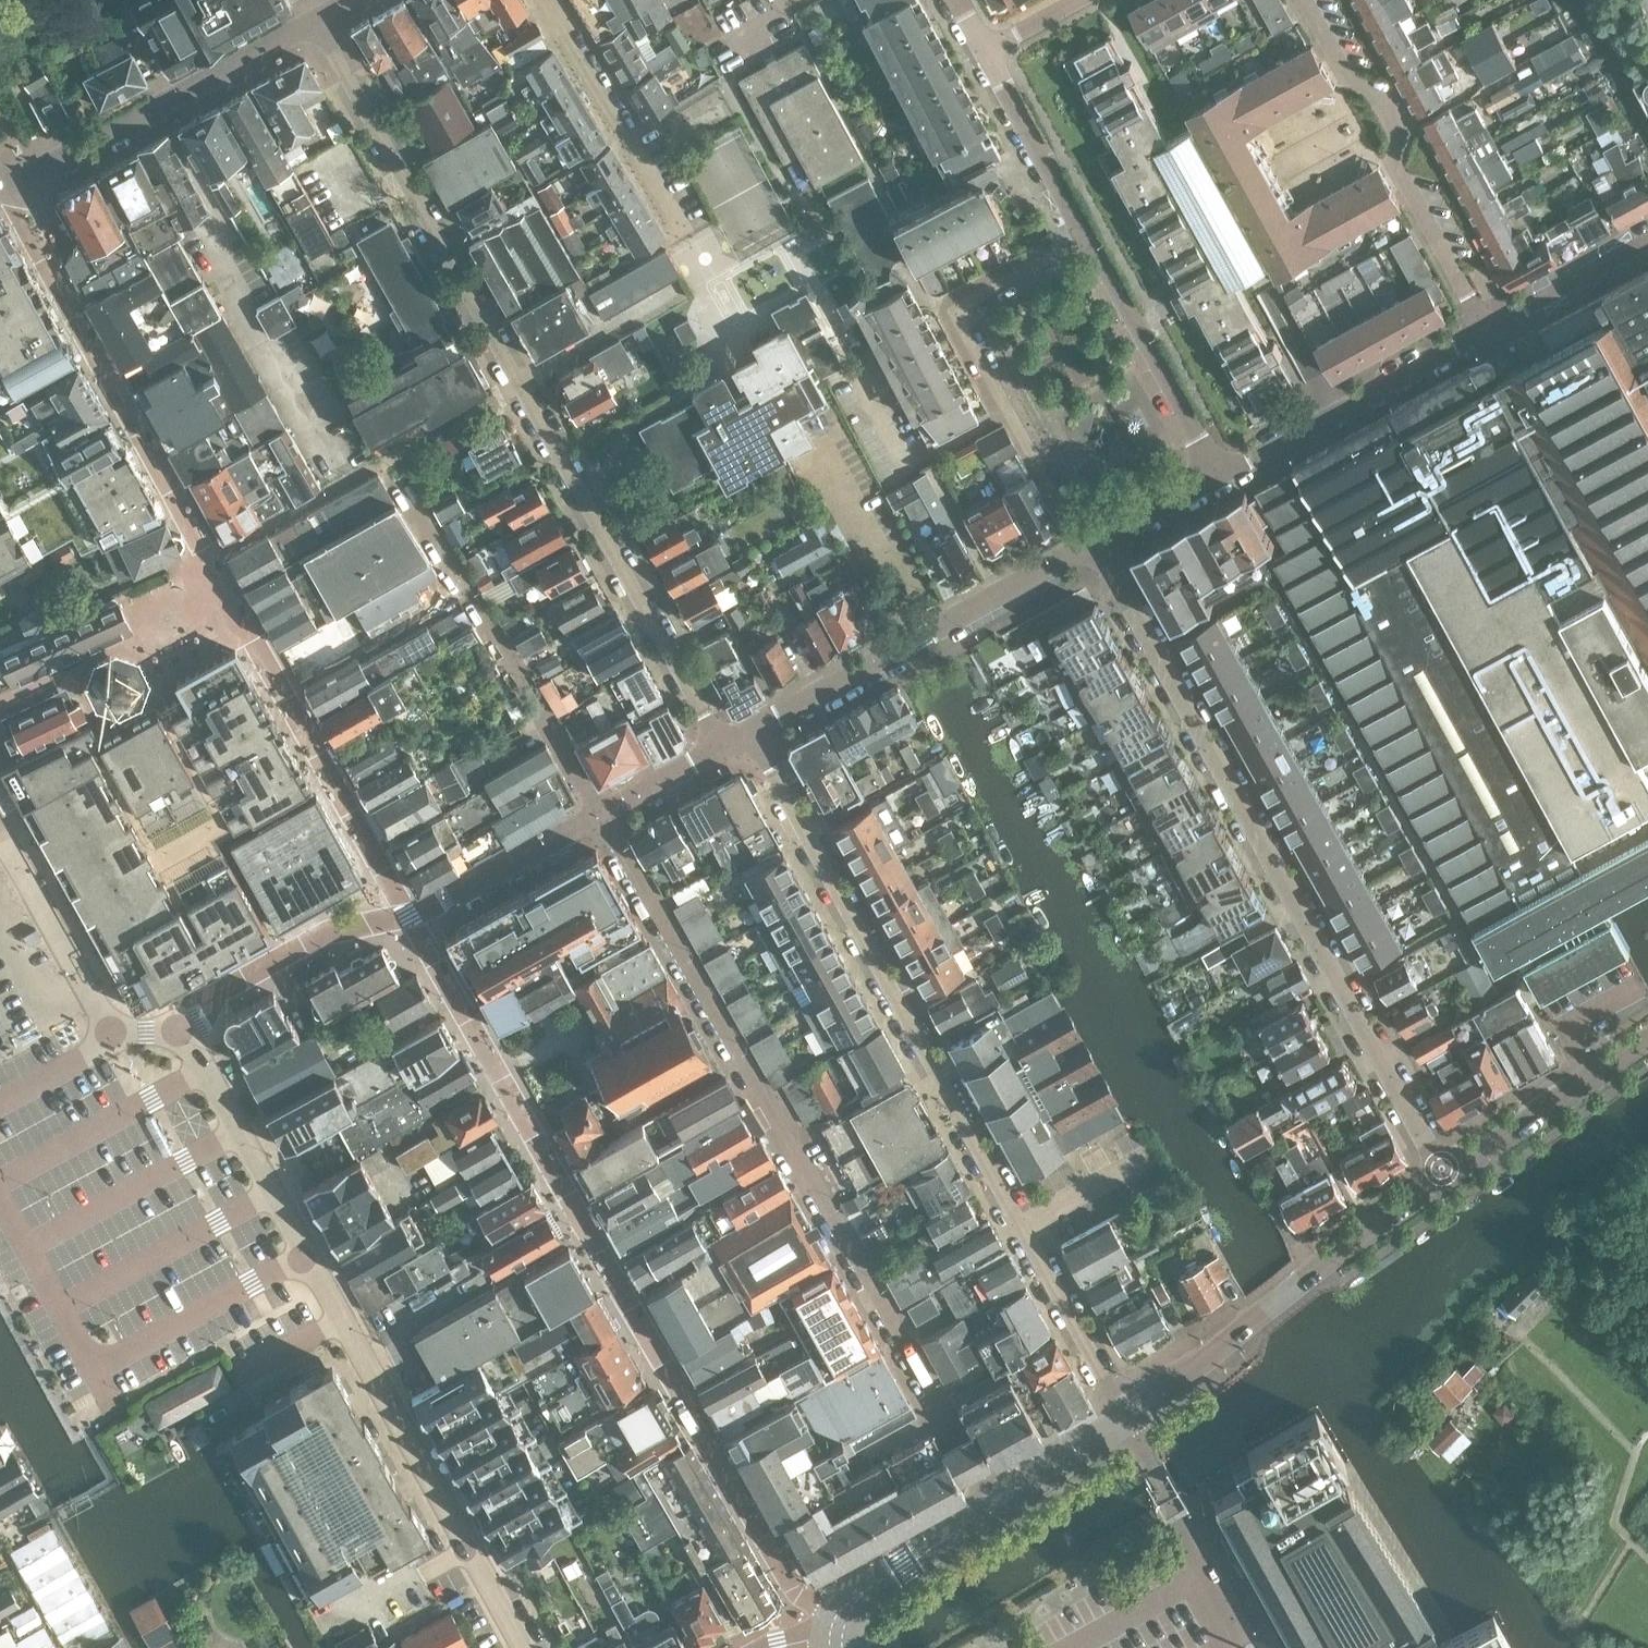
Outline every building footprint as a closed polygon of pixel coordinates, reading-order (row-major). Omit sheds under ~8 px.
[(201,0),(130,0),(144,27),(146,26),(155,44),(153,44),(167,71),(176,66),(176,68),(188,61),(187,60),(196,56),(197,57),(224,43),(223,41),(201,0)] [(288,0),(201,0),(223,41),(291,4),(288,0)] [(385,9),(372,17),(397,59),(399,58),(403,64),(406,63),(420,86),(447,70),(435,51),(428,40),(429,40),(405,0),(400,0),(385,9)] [(433,39),(462,86),(479,75),(480,77),(500,66),(470,26),(466,19),(467,18),(456,0),(409,0),(433,39)] [(467,14),(473,11),(475,14),(467,19),(474,30),(482,25),(482,26),(485,31),(501,22),(522,9),(526,7),(522,0),(459,0),(467,14)] [(590,29),(595,37),(612,27),(613,27),(623,20),(622,18),(636,10),(646,30),(672,16),(664,0),(573,0),(590,29)] [(937,439),(977,417),(968,400),(962,403),(957,394),(963,391),(953,372),(947,375),(943,368),(950,364),(939,345),(933,349),(929,342),(936,338),(926,318),(919,322),(915,315),(922,311),(911,290),(902,275),(896,270),(890,266),(908,257),(913,267),(1002,221),(985,187),(991,183),(998,189),(1005,181),(996,173),(995,164),(992,158),(999,154),(991,136),(984,140),(980,131),(986,128),(922,1),(914,5),(911,0),(858,0),(860,4),(865,2),(871,15),(861,21),(931,156),(938,153),(944,164),(948,162),(956,177),(965,172),(970,183),(892,224),(868,176),(826,198),(870,282),(852,295),(859,305),(865,302),(883,327),(879,330),(896,355),(892,357),(910,382),(905,384),(923,409),(918,412),(937,439)] [(996,5),(998,10),(1014,1),(1017,0),(993,0),(996,5)] [(1156,0),(1149,0),(1132,9),(1154,49),(1176,36),(1156,0)] [(1193,16),(1184,0),(1156,0),(1176,36),(1198,24),(1193,16)] [(1193,16),(1198,24),(1220,12),(1215,4),(1213,0),(1184,0),(1193,16)] [(1275,31),(1291,22),(1281,5),(1284,4),(1282,0),(1257,0),(1275,31)] [(1359,11),(1380,0),(1353,0),(1359,11)] [(1359,11),(1370,31),(1400,14),(1411,9),(1406,0),(1380,0),(1359,11)] [(1559,7),(1555,0),(1533,0),(1542,16),(1559,7)] [(1454,4),(1432,16),(1438,25),(1457,15),(1459,14),(1454,4)] [(1541,18),(1551,39),(1572,30),(1562,8),(1541,18)] [(615,32),(598,42),(610,62),(639,45),(634,37),(646,30),(636,10),(622,18),(623,20),(613,27),(612,27),(615,32)] [(1409,30),(1400,14),(1370,31),(1383,54),(1432,27),(1428,20),(1409,30)] [(1457,15),(1438,25),(1443,34),(1462,24),(1457,15)] [(387,75),(398,69),(392,60),(393,60),(386,49),(387,49),(368,18),(351,28),(350,35),(365,60),(369,57),(376,69),(381,66),(387,75)] [(1493,20),(1462,37),(1474,59),(1505,42),(1493,20)] [(543,35),(536,23),(514,37),(521,49),(539,38),(543,35)] [(639,45),(610,62),(622,82),(650,64),(652,68),(677,53),(688,47),(681,36),(683,35),(676,23),(664,31),(671,42),(646,57),(639,45)] [(1432,27),(1383,54),(1394,74),(1424,57),(1419,48),(1437,37),(1432,27)] [(1546,81),(1588,58),(1573,32),(1531,55),(1546,81)] [(147,82),(121,33),(94,47),(104,65),(83,76),(99,107),(147,82)] [(1235,41),(1240,50),(1255,42),(1250,33),(1235,41)] [(504,59),(521,49),(514,37),(513,37),(513,39),(503,45),(501,41),(490,48),(499,62),(504,59)] [(547,50),(539,38),(521,49),(504,59),(510,71),(522,64),(547,50)] [(1076,55),(1065,61),(1076,80),(1082,77),(1090,92),(1083,96),(1103,131),(1110,127),(1119,143),(1099,154),(1100,156),(1108,171),(1109,173),(1117,188),(1119,190),(1125,187),(1134,204),(1152,236),(1163,256),(1157,260),(1159,263),(1175,291),(1173,292),(1174,295),(1182,310),(1183,312),(1191,307),(1199,322),(1210,342),(1216,339),(1242,387),(1236,391),(1247,410),(1258,405),(1289,387),(1242,301),(1233,284),(1242,280),(1165,141),(1136,89),(1131,80),(1123,66),(1108,38),(1076,55)] [(1204,131),(1172,149),(1238,270),(1250,263),(1252,267),(1272,256),(1340,375),(1463,307),(1406,203),(1316,38),(1191,107),(1204,131)] [(1474,59),(1486,81),(1517,64),(1505,42),(1474,59)] [(863,156),(818,74),(820,72),(804,43),(738,79),(749,100),(783,161),(798,153),(799,155),(814,183),(863,156)] [(1233,54),(1228,45),(1214,53),(1219,62),(1233,54)] [(702,46),(692,52),(700,67),(711,61),(702,46)] [(1424,57),(1394,74),(1405,94),(1455,67),(1456,66),(1444,46),(1424,57)] [(522,68),(534,89),(565,70),(553,49),(549,52),(547,50),(522,64),(523,67),(522,68)] [(644,120),(678,100),(672,89),(667,92),(659,79),(683,65),(677,53),(652,68),(655,72),(626,90),(644,120)] [(1219,62),(1214,53),(1199,61),(1204,70),(1219,62)] [(315,127),(302,106),(324,93),(304,58),(285,67),(271,75),(253,85),(265,106),(286,143),(315,127)] [(71,116),(49,77),(40,60),(19,72),(34,97),(30,99),(47,129),(71,116)] [(398,69),(387,75),(386,75),(400,98),(419,87),(405,64),(398,69)] [(1455,67),(1405,94),(1416,115),(1446,98),(1445,95),(1454,90),(1449,81),(1459,76),(1455,67)] [(1498,107),(1526,92),(1545,82),(1537,68),(1491,93),(1493,98),(1486,103),(1490,111),(1498,107)] [(1185,69),(1171,77),(1180,95),(1194,87),(1185,69)] [(565,70),(534,89),(524,95),(531,106),(541,101),(546,113),(579,93),(565,70)] [(1634,80),(1635,81),(1647,106),(1647,73),(1634,80)] [(473,124),(448,80),(408,103),(433,147),(461,131),(464,136),(475,130),(472,125),(473,124)] [(483,105),(492,120),(511,109),(504,87),(482,101),(483,105)] [(252,101),(246,91),(246,90),(222,103),(254,160),(258,158),(269,178),(266,180),(266,181),(267,181),(310,256),(335,242),(278,143),(276,143),(252,101)] [(1526,92),(1498,107),(1504,119),(1532,104),(1536,101),(1530,90),(1526,92)] [(552,140),(593,116),(579,93),(546,113),(538,117),(552,140)] [(1599,134),(1616,124),(1604,103),(1587,112),(1599,134)] [(191,121),(178,129),(206,175),(228,213),(229,213),(240,207),(224,180),(218,183),(212,172),(245,153),(218,107),(218,106),(204,113),(202,115),(194,119),(191,120),(191,121)] [(1457,117),(1451,106),(1421,123),(1432,143),(1481,116),(1476,107),(1457,117)] [(518,121),(511,109),(492,120),(499,132),(518,121)] [(561,134),(552,140),(558,150),(561,148),(569,162),(576,157),(607,139),(593,116),(561,134)] [(1432,143),(1442,162),(1492,135),(1481,116),(1432,143)] [(421,160),(447,206),(516,168),(490,122),(475,130),(464,136),(421,160)] [(1619,123),(1600,134),(1606,146),(1619,139),(1625,136),(1619,123)] [(1527,128),(1502,142),(1506,151),(1532,137),(1527,128)] [(167,135),(137,151),(179,228),(208,211),(167,135)] [(535,135),(512,148),(520,162),(543,149),(535,135)] [(1453,183),(1503,156),(1492,135),(1442,162),(1453,183)] [(1536,137),(1515,149),(1522,163),(1544,151),(1536,137)] [(1604,149),(1605,152),(1610,160),(1613,166),(1624,185),(1625,185),(1642,215),(1647,212),(1647,178),(1645,174),(1640,153),(1626,161),(1619,141),(1605,148),(1604,149)] [(583,193),(624,168),(610,146),(579,165),(587,178),(578,184),(583,193)] [(137,150),(98,171),(122,216),(124,216),(144,254),(177,236),(181,234),(182,234),(179,228),(137,151),(137,150)] [(1605,152),(1592,159),(1600,174),(1594,177),(1604,196),(1621,226),(1642,215),(1625,185),(1624,185),(1613,166),(1610,160),(1605,152)] [(533,155),(521,162),(533,183),(545,176),(533,155)] [(1495,186),(1514,176),(1503,156),(1453,183),(1466,207),(1497,190),(1495,186)] [(637,190),(624,168),(583,193),(589,202),(598,196),(606,209),(637,190)] [(122,216),(98,171),(56,192),(54,203),(71,234),(73,246),(64,260),(77,289),(83,286),(85,289),(86,292),(104,282),(108,289),(151,265),(144,254),(124,216),(122,216)] [(550,212),(565,203),(551,180),(536,188),(550,212)] [(1497,190),(1466,207),(1477,227),(1527,200),(1540,193),(1535,184),(1503,201),(1497,190)] [(492,185),(456,205),(463,217),(461,220),(465,227),(469,228),(471,231),(476,227),(482,236),(484,236),(538,205),(531,193),(505,207),(492,185)] [(614,222),(604,228),(610,237),(651,212),(637,190),(606,209),(614,222)] [(1568,207),(1572,214),(1576,222),(1577,223),(1600,210),(1591,194),(1568,207)] [(1532,209),(1527,200),(1477,227),(1488,246),(1523,226),(1518,216),(1532,209)] [(468,244),(467,244),(471,250),(507,314),(508,314),(564,282),(564,283),(579,274),(539,204),(538,205),(484,236),(482,236),(472,242),(468,244)] [(562,205),(549,213),(562,235),(575,227),(562,205)] [(1577,223),(1589,244),(1612,232),(1600,210),(1577,223)] [(651,212),(610,237),(615,246),(625,240),(633,254),(664,235),(651,212)] [(1523,226),(1488,246),(1488,247),(1508,283),(1509,283),(1514,284),(1515,285),(1560,261),(1580,249),(1574,238),(1553,249),(1548,239),(1576,222),(1572,214),(1534,235),(1528,224),(1523,226)] [(15,389),(18,388),(18,387),(74,358),(75,357),(77,356),(75,353),(75,354),(68,341),(66,336),(65,337),(59,325),(59,324),(57,321),(58,321),(48,302),(49,301),(48,299),(47,299),(37,282),(38,281),(36,279),(35,277),(34,275),(24,257),(23,255),(22,255),(21,253),(22,253),(20,250),(15,242),(14,239),(12,236),(12,237),(4,223),(5,223),(4,221),(3,221),(0,215),(0,397),(15,389)] [(351,407),(369,440),(424,409),(485,376),(407,237),(400,240),(390,222),(356,240),(408,333),(405,334),(417,354),(346,393),(353,406),(351,407)] [(574,229),(562,236),(568,247),(581,239),(574,229)] [(177,236),(144,254),(151,265),(163,285),(170,297),(167,298),(184,326),(188,324),(200,346),(185,355),(198,378),(202,375),(202,374),(215,366),(231,393),(237,390),(244,402),(238,405),(238,406),(266,391),(244,353),(220,311),(201,278),(177,236)] [(263,256),(279,284),(304,269),(288,241),(263,256)] [(603,318),(680,274),(665,248),(588,292),(603,318)] [(108,289),(85,302),(100,329),(105,326),(110,335),(126,363),(144,353),(147,351),(151,358),(158,370),(185,355),(200,346),(188,324),(184,326),(152,345),(138,319),(136,315),(144,311),(137,299),(163,285),(151,265),(108,289)] [(1604,291),(1605,293),(1539,329),(1550,349),(1524,364),(1525,365),(1484,388),(1479,380),(1491,373),(1492,371),(1493,370),(1493,368),(1493,366),(1493,363),(1490,360),(1489,358),(1487,357),(1485,357),(1482,357),(1479,359),(1390,407),(1392,412),(1292,465),(1295,469),(1255,490),(1290,552),(1274,561),(1475,929),(1474,930),(1496,971),(1521,957),(1526,966),(1525,966),(1542,998),(1629,950),(1612,919),(1611,920),(1606,911),(1647,888),(1647,267),(1604,291)] [(601,273),(583,283),(588,292),(613,278),(612,277),(608,269),(601,273)] [(533,358),(534,357),(589,326),(564,283),(564,282),(508,314),(533,358)] [(298,283),(286,289),(292,300),(304,293),(298,283)] [(694,399),(641,428),(673,486),(714,463),(718,471),(723,479),(725,484),(748,472),(759,465),(784,452),(809,437),(800,419),(809,415),(815,411),(828,404),(815,378),(821,375),(837,366),(842,363),(839,358),(814,313),(817,312),(807,294),(806,292),(804,293),(789,302),(785,304),(773,310),(779,321),(783,328),(756,343),(760,352),(761,352),(767,363),(767,364),(764,366),(750,374),(756,385),(749,389),(748,390),(733,398),(720,375),(692,390),(690,391),(692,394),(694,399)] [(280,294),(276,296),(256,308),(257,309),(255,311),(269,336),(271,335),(272,337),(296,323),(280,294)] [(687,317),(674,324),(683,342),(697,334),(687,317)] [(644,345),(655,340),(645,320),(635,325),(644,345)] [(571,371),(558,378),(568,396),(565,398),(566,398),(564,406),(568,412),(574,414),(575,414),(576,415),(615,393),(607,379),(605,376),(616,370),(617,372),(632,364),(619,339),(590,355),(592,359),(581,365),(571,370),(571,371)] [(158,370),(135,383),(169,442),(212,417),(213,416),(215,420),(233,409),(238,406),(238,405),(244,402),(237,390),(231,393),(215,366),(202,374),(202,375),(198,378),(185,355),(158,370)] [(0,409),(0,423),(1,422),(16,444),(52,426),(60,440),(65,437),(98,417),(107,412),(108,411),(77,362),(46,380),(46,381),(29,391),(32,397),(30,398),(23,395),(4,407),(0,409)] [(238,406),(233,409),(253,444),(267,436),(286,425),(278,412),(266,391),(238,406)] [(4,407),(23,395),(22,394),(3,404),(0,398),(0,409),(4,407)] [(1271,415),(1285,408),(1279,397),(1265,404),(1271,415)] [(1256,423),(1266,418),(1260,405),(1249,411),(1256,423)] [(171,446),(166,449),(167,451),(183,479),(184,480),(187,478),(221,460),(222,461),(253,444),(233,409),(215,420),(214,420),(215,422),(204,428),(171,446)] [(72,536),(81,552),(161,517),(151,496),(154,494),(140,469),(126,444),(110,416),(67,442),(65,437),(60,440),(52,426),(16,444),(1,422),(0,423),(0,576),(72,536)] [(500,423),(473,438),(466,443),(485,477),(521,457),(512,442),(511,442),(500,423)] [(1016,449),(1002,424),(976,439),(989,464),(1016,449)] [(267,436),(278,455),(199,500),(210,519),(271,485),(275,483),(288,505),(321,487),(286,425),(267,436)] [(466,443),(473,438),(467,426),(439,440),(447,453),(466,443)] [(188,480),(199,500),(278,455),(267,436),(253,444),(222,461),(188,480)] [(962,465),(981,454),(973,439),(954,450),(962,465)] [(776,500),(798,488),(788,470),(766,482),(776,500)] [(901,485),(885,494),(893,509),(920,494),(930,512),(941,532),(926,540),(946,576),(973,561),(954,525),(941,503),(924,472),(915,477),(914,478),(901,485)] [(285,562),(301,555),(394,502),(377,473),(320,505),(269,533),(285,562)] [(1055,519),(1031,475),(1003,490),(1028,534),(1033,531),(1034,532),(1035,533),(1036,534),(1038,535),(1039,535),(1041,536),(1043,536),(1045,535),(1047,534),(1048,533),(1049,532),(1050,530),(1051,529),(1051,527),(1051,525),(1050,523),(1050,522),(1055,519)] [(506,513),(513,526),(548,507),(534,481),(513,493),(508,485),(477,502),(489,523),(506,513)] [(261,517),(283,505),(271,485),(210,519),(221,539),(261,517)] [(455,491),(432,504),(442,521),(465,509),(455,491)] [(1134,554),(1174,625),(1214,603),(1210,597),(1269,564),(1262,551),(1275,544),(1264,524),(1270,521),(1257,496),(1250,500),(1246,491),(1134,554)] [(797,493),(785,499),(791,512),(804,505),(797,493)] [(1000,493),(963,515),(984,553),(991,555),(1001,549),(1003,541),(1002,538),(1019,529),(1000,493)] [(394,502),(301,555),(285,562),(284,563),(244,584),(279,644),(429,559),(394,502)] [(552,513),(522,530),(504,540),(514,559),(502,566),(508,576),(511,575),(541,558),(539,553),(566,538),(552,513)] [(784,551),(773,556),(782,572),(793,566),(806,559),(830,546),(830,545),(835,543),(819,515),(801,525),(807,537),(784,551)] [(118,540),(103,546),(118,578),(133,571),(134,572),(162,558),(174,552),(181,549),(184,542),(180,534),(171,531),(165,518),(118,540)] [(683,530),(676,519),(643,537),(655,560),(688,543),(700,536),(694,524),(683,530)] [(227,554),(238,572),(244,584),(284,563),(285,562),(269,533),(268,532),(227,554)] [(716,539),(661,569),(667,579),(664,580),(670,591),(672,589),(674,592),(729,562),(716,539)] [(67,540),(48,551),(54,562),(73,551),(67,540)] [(541,578),(549,593),(586,574),(583,570),(586,568),(580,557),(577,559),(571,547),(548,560),(546,555),(541,558),(511,575),(519,589),(541,578)] [(748,552),(732,561),(739,575),(755,566),(748,552)] [(279,644),(301,681),(346,654),(373,639),(376,646),(454,602),(429,559),(279,644)] [(487,569),(474,576),(481,589),(494,583),(487,569)] [(816,572),(803,579),(808,588),(809,591),(820,610),(839,644),(864,630),(855,614),(864,609),(852,586),(832,597),(823,580),(821,581),(816,572)] [(709,580),(676,598),(690,623),(723,605),(716,592),(726,587),(719,575),(709,580)] [(800,580),(787,587),(794,599),(795,599),(806,592),(800,580)] [(603,607),(601,602),(604,600),(598,590),(595,592),(591,583),(549,606),(562,629),(603,607)] [(1268,616),(1281,609),(1274,598),(1261,605),(1268,616)] [(117,599),(0,653),(0,686),(10,682),(12,685),(49,669),(82,653),(115,638),(132,631),(117,599)] [(50,601),(18,616),(21,624),(26,635),(59,620),(50,601)] [(1095,602),(1041,632),(1054,656),(1109,625),(1096,602),(1095,602)] [(506,605),(495,611),(501,623),(512,616),(506,605)] [(734,628),(746,621),(737,605),(725,612),(734,628)] [(626,629),(613,606),(569,630),(582,653),(626,629)] [(1268,616),(1274,627),(1287,619),(1281,609),(1268,616)] [(816,611),(791,625),(811,659),(836,645),(816,611)] [(437,643),(461,629),(452,612),(427,625),(437,643)] [(1180,636),(1192,658),(1231,636),(1219,614),(1180,636)] [(326,712),(319,715),(321,717),(331,736),(333,740),(335,743),(346,761),(381,740),(378,736),(389,730),(390,732),(450,698),(494,673),(499,670),(472,623),(461,629),(437,643),(412,657),(389,670),(372,680),(366,683),(323,708),(326,712)] [(515,635),(526,655),(548,643),(537,623),(515,635)] [(426,624),(361,661),(372,680),(389,670),(437,643),(427,625),(426,624)] [(1121,647),(1109,625),(1054,656),(1066,677),(1121,647)] [(694,647),(714,684),(733,674),(728,665),(739,660),(723,631),(694,647)] [(641,656),(628,633),(584,657),(597,680),(641,656)] [(753,638),(746,642),(751,650),(769,683),(794,669),(775,636),(757,646),(753,638)] [(1231,636),(1192,658),(1203,678),(1243,656),(1231,636)] [(1290,657),(1304,650),(1297,639),(1284,646),(1290,657)] [(1133,668),(1121,647),(1066,677),(1078,699),(1133,668)] [(126,993),(134,1007),(269,932),(215,837),(310,784),(235,649),(176,682),(184,696),(156,711),(154,708),(98,739),(90,725),(17,760),(16,758),(0,767),(21,805),(126,993)] [(1297,668),(1310,661),(1304,650),(1290,657),(1297,668)] [(556,654),(538,664),(544,676),(563,666),(556,654)] [(303,687),(319,715),(326,712),(323,708),(372,680),(361,661),(358,656),(303,687)] [(1243,656),(1203,678),(1215,699),(1254,677),(1243,656)] [(131,691),(135,679),(129,666),(115,661),(103,667),(98,681),(104,694),(117,698),(131,691)] [(642,661),(608,679),(617,696),(628,690),(637,706),(626,711),(632,723),(644,716),(639,707),(661,695),(642,661)] [(1145,690),(1133,668),(1078,699),(1090,721),(1145,690)] [(507,697),(494,673),(450,698),(463,721),(507,697)] [(738,714),(765,699),(753,676),(739,684),(733,674),(714,684),(730,713),(738,714)] [(1254,677),(1215,699),(1226,720),(1266,698),(1254,677)] [(551,678),(539,684),(549,702),(561,695),(551,678)] [(1313,698),(1326,691),(1320,680),(1307,687),(1313,698)] [(894,734),(917,721),(898,686),(874,699),(894,734)] [(1145,690),(1101,714),(1113,736),(1157,711),(1145,690)] [(1326,691),(1313,698),(1319,709),(1333,702),(1326,691)] [(74,722),(86,716),(79,702),(67,708),(62,697),(50,703),(20,717),(11,721),(16,732),(4,738),(11,752),(23,746),(25,751),(76,726),(74,722)] [(381,740),(346,761),(357,781),(432,739),(463,721),(450,698),(390,732),(389,730),(378,736),(381,740)] [(593,717),(604,711),(597,698),(585,704),(593,717)] [(1266,698),(1226,720),(1238,740),(1277,718),(1266,698)] [(874,699),(851,711),(871,747),(894,734),(874,699)] [(684,737),(666,704),(644,716),(632,723),(653,761),(681,745),(684,737)] [(593,717),(600,730),(611,724),(604,711),(593,717)] [(828,724),(847,760),(871,747),(851,711),(828,724)] [(1169,733),(1157,711),(1113,736),(1126,758),(1169,733)] [(625,717),(600,730),(626,776),(639,765),(638,762),(647,757),(625,717)] [(1238,740),(1249,761),(1289,739),(1277,718),(1238,740)] [(1330,728),(1336,739),(1349,732),(1343,721),(1330,728)] [(861,794),(853,779),(823,725),(789,743),(787,751),(818,808),(837,797),(843,807),(862,796),(861,794)] [(608,782),(626,776),(600,730),(576,744),(598,784),(607,779),(608,782)] [(1336,739),(1343,750),(1356,743),(1349,732),(1336,739)] [(1126,758),(1114,764),(1126,786),(1181,755),(1169,733),(1126,758)] [(357,781),(357,782),(368,801),(396,785),(398,789),(421,776),(419,772),(429,765),(426,758),(439,752),(432,739),(357,781)] [(1249,761),(1261,781),(1300,759),(1289,739),(1249,761)] [(515,741),(493,753),(499,764),(521,752),(515,741)] [(427,819),(389,842),(416,891),(457,867),(457,868),(497,845),(564,807),(563,806),(576,799),(557,765),(558,765),(545,742),(483,778),(487,785),(444,809),(427,819)] [(909,742),(899,748),(910,767),(919,761),(909,742)] [(425,775),(371,806),(372,807),(387,832),(440,802),(449,797),(449,799),(469,788),(467,784),(491,770),(477,745),(474,747),(453,759),(452,757),(424,773),(425,775)] [(853,779),(861,794),(885,781),(878,768),(871,754),(864,757),(871,770),(853,779)] [(1181,755),(1126,786),(1138,807),(1193,776),(1181,755)] [(1261,781),(1272,802),(1312,780),(1300,759),(1261,781)] [(1359,780),(1372,773),(1366,762),(1353,769),(1359,780)] [(1372,773),(1359,780),(1365,791),(1378,784),(1372,773)] [(733,776),(716,785),(757,859),(780,846),(765,819),(743,779),(733,776)] [(1193,776),(1138,807),(1151,829),(1205,798),(1193,776)] [(1272,802),(1284,822),(1323,800),(1312,780),(1272,802)] [(716,785),(696,796),(735,866),(736,866),(735,864),(744,860),(734,840),(743,835),(716,785)] [(927,788),(914,795),(920,806),(933,798),(927,788)] [(315,793),(246,832),(229,842),(277,929),(343,892),(342,890),(345,888),(361,879),(351,860),(352,859),(315,793)] [(696,796),(676,807),(677,807),(695,841),(708,834),(715,847),(714,848),(726,871),(735,866),(696,796)] [(871,805),(831,827),(844,848),(898,818),(886,796),(871,805)] [(933,798),(920,806),(926,817),(939,809),(933,798)] [(1205,798),(1151,829),(1163,851),(1217,820),(1205,798)] [(1284,822),(1295,843),(1335,821),(1323,800),(1284,822)] [(1382,821),(1395,814),(1389,803),(1376,810),(1382,821)] [(669,811),(648,823),(678,875),(682,873),(677,865),(694,856),(669,812),(669,811)] [(1395,814),(1382,821),(1388,832),(1401,825),(1395,814)] [(898,818),(844,848),(855,869),(894,847),(910,839),(898,818)] [(1217,820),(1163,851),(1175,872),(1230,842),(1217,820)] [(1295,843),(1307,864),(1346,842),(1335,821),(1295,843)] [(648,823),(628,834),(645,864),(660,856),(672,878),(678,875),(648,823)] [(937,836),(943,847),(956,839),(950,828),(937,836)] [(956,839),(943,847),(949,858),(962,850),(956,839)] [(1230,842),(1175,872),(1187,894),(1242,863),(1230,842)] [(1307,864),(1318,884),(1358,862),(1346,842),(1307,864)] [(1418,855),(1412,844),(1399,851),(1405,862),(1418,855)] [(855,869),(867,889),(906,868),(894,847),(855,869)] [(1082,855),(1088,864),(1098,858),(1093,848),(1082,855)] [(596,849),(537,882),(444,934),(473,986),(546,944),(564,934),(580,963),(640,929),(629,910),(630,910),(625,902),(628,901),(621,887),(618,889),(596,849)] [(755,898),(795,876),(783,854),(743,876),(755,898)] [(1405,862),(1411,873),(1424,866),(1418,855),(1405,862)] [(1103,867),(1098,858),(1088,864),(1093,874),(1103,867)] [(1318,884),(1330,905),(1369,883),(1358,862),(1318,884)] [(1242,863),(1187,894),(1188,896),(1199,889),(1210,909),(1254,885),(1242,863)] [(867,889),(878,910),(929,882),(928,880),(917,887),(906,868),(867,889)] [(973,870),(960,877),(966,888),(979,880),(973,870)] [(756,924),(806,896),(795,876),(755,898),(766,917),(755,923),(756,924)] [(985,891),(979,880),(966,888),(972,899),(985,891)] [(878,910),(889,931),(940,902),(929,882),(878,910)] [(1330,905),(1341,925),(1381,903),(1369,883),(1330,905)] [(1254,885),(1210,909),(1223,932),(1267,908),(1254,885)] [(1441,896),(1435,885),(1422,892),(1428,903),(1441,896)] [(688,935),(713,921),(698,892),(673,906),(688,935)] [(767,945),(818,917),(806,896),(756,924),(767,945)] [(1447,907),(1441,896),(1428,903),(1434,914),(1447,907)] [(889,931),(901,951),(952,923),(940,902),(889,931)] [(1341,925),(1353,946),(1392,924),(1381,903),(1341,925)] [(996,911),(983,918),(989,929),(1002,922),(996,911)] [(779,965),(829,937),(818,917),(767,945),(779,965)] [(713,921),(688,935),(697,950),(722,936),(713,921)] [(1008,932),(1002,922),(989,929),(995,940),(1008,932)] [(901,951),(912,972),(963,944),(952,923),(901,951)] [(1353,946),(1365,967),(1404,945),(1392,924),(1353,946)] [(1451,931),(1441,936),(1448,950),(1458,945),(1470,939),(1463,925),(1451,931)] [(1236,948),(1251,975),(1290,953),(1290,954),(1291,953),(1276,926),(1275,926),(1275,927),(1236,948)] [(790,986),(801,980),(841,958),(829,937),(779,965),(779,967),(780,966),(790,986)] [(1209,965),(1233,952),(1226,940),(1203,953),(1209,965)] [(624,1119),(687,1084),(710,1071),(704,1061),(707,1060),(699,1045),(703,1042),(686,1008),(664,968),(649,942),(572,985),(571,986),(577,995),(595,1027),(594,1028),(601,1042),(583,1051),(615,1108),(616,1107),(624,1119)] [(571,986),(572,985),(567,976),(554,952),(551,953),(546,944),(473,986),(496,1028),(529,1010),(534,1019),(577,995),(571,986)] [(912,972),(925,993),(964,972),(953,951),(964,945),(963,944),(912,972)] [(334,964),(304,981),(326,1019),(399,978),(381,947),(339,972),(334,964)] [(711,976),(736,962),(728,947),(703,961),(711,976)] [(801,1007),(852,978),(841,958),(801,980),(812,999),(800,1006),(801,1007)] [(1003,993),(1029,978),(1017,958),(991,973),(1003,993)] [(1456,971),(1470,997),(1476,1008),(1499,995),(1480,958),(1456,971)] [(1271,991),(1277,1002),(1310,983),(1297,959),(1251,984),(1258,998),(1271,991)] [(1419,984),(1406,961),(1376,977),(1389,1001),(1419,984)] [(736,962),(711,976),(720,991),(745,977),(736,962)] [(391,1024),(432,1001),(416,973),(375,996),(391,1024)] [(812,1027),(864,999),(852,978),(801,1007),(812,1027)] [(961,1025),(985,1011),(999,1003),(991,989),(984,992),(976,978),(927,1006),(940,1030),(958,1020),(961,1025)] [(1473,1010),(1486,1032),(1487,1031),(1490,1030),(1510,1019),(1529,1008),(1517,986),(1473,1010)] [(734,1017),(759,1003),(751,988),(726,1002),(734,1017)] [(970,1033),(949,1045),(988,1115),(994,1124),(1021,1174),(1063,1151),(1121,1119),(1122,1118),(1122,1116),(1114,1103),(1117,1101),(1118,1101),(1114,1094),(1063,1002),(1059,1004),(1051,989),(1003,1015),(997,1004),(989,1009),(985,1011),(972,1018),(978,1029),(970,1033)] [(243,1008),(235,1013),(233,1013),(231,1013),(229,1014),(228,1015),(227,1016),(226,1018),(225,1020),(224,1022),(224,1023),(224,1025),(225,1027),(225,1029),(226,1030),(228,1032),(229,1033),(230,1033),(234,1041),(233,1041),(246,1064),(299,1034),(286,1011),(284,1012),(273,992),(266,996),(265,994),(242,1007),(243,1008)] [(1202,993),(1190,1000),(1194,1006),(1206,1000),(1202,993)] [(1424,994),(1395,1010),(1407,1033),(1437,1017),(1434,1013),(1439,1010),(1433,999),(1428,1002),(1424,994)] [(1256,1027),(1270,1053),(1317,1027),(1303,1001),(1292,1007),(1286,997),(1260,1012),(1266,1022),(1256,1027)] [(1470,998),(1456,1006),(1461,1016),(1475,1008),(1470,998)] [(824,1049),(876,1021),(864,999),(812,1027),(824,1049)] [(734,1017),(743,1032),(768,1018),(759,1003),(734,1017)] [(1529,1008),(1510,1019),(1536,1066),(1555,1055),(1529,1008)] [(1473,1010),(1453,1022),(1461,1038),(1465,1043),(1464,1044),(1490,1090),(1512,1077),(1487,1031),(1486,1032),(1473,1010)] [(283,1147),(318,1128),(333,1120),(333,1119),(343,1113),(351,1109),(350,1107),(396,1081),(399,1087),(460,1052),(459,1050),(440,1016),(265,1113),(283,1147)] [(1510,1019),(1490,1030),(1516,1076),(1536,1066),(1510,1019)] [(1461,1038),(1453,1022),(1412,1045),(1421,1060),(1461,1038)] [(881,1027),(837,1051),(864,1101),(903,1080),(898,1073),(904,1069),(881,1027)] [(1314,1062),(1332,1052),(1317,1027),(1270,1053),(1284,1078),(1294,1073),(1299,1083),(1319,1072),(1314,1062)] [(757,1058),(782,1044),(774,1029),(749,1043),(757,1058)] [(264,1109),(334,1072),(314,1033),(243,1070),(264,1109)] [(757,1058),(765,1073),(790,1059),(782,1044),(757,1058)] [(1438,1067),(1455,1058),(1450,1048),(1429,1059),(1434,1069),(1438,1067)] [(343,1113),(349,1122),(356,1135),(369,1128),(376,1141),(427,1112),(424,1108),(442,1097),(446,1104),(476,1087),(470,1077),(473,1075),(469,1067),(460,1052),(399,1087),(396,1081),(350,1107),(351,1109),(343,1113)] [(1443,1065),(1469,1112),(1491,1100),(1475,1070),(1467,1075),(1457,1056),(1443,1065)] [(1357,1084),(1344,1059),(1283,1093),(1229,1122),(1245,1153),(1275,1137),(1266,1121),(1289,1108),(1291,1111),(1292,1110),(1292,1109),(1300,1104),(1305,1113),(1357,1084)] [(830,1121),(847,1111),(850,1109),(821,1061),(802,1072),(825,1113),(827,1116),(830,1121)] [(1447,1124),(1448,1124),(1469,1112),(1443,1065),(1438,1067),(1448,1085),(1431,1095),(1447,1124)] [(780,1084),(781,1085),(805,1125),(825,1113),(801,1072),(780,1084)] [(725,1076),(667,1109),(683,1136),(736,1106),(740,1104),(740,1103),(725,1076)] [(903,1080),(864,1101),(850,1109),(847,1111),(830,1121),(820,1126),(857,1193),(884,1178),(885,1179),(940,1148),(943,1146),(944,1143),(941,1137),(941,1136),(941,1135),(941,1134),(939,1129),(937,1128),(936,1127),(934,1128),(930,1130),(927,1126),(928,1123),(917,1103),(914,1103),(912,1099),(916,1096),(918,1095),(917,1094),(918,1093),(918,1092),(915,1087),(914,1086),(913,1086),(913,1085),(912,1085),(909,1080),(906,1079),(903,1080)] [(1373,1098),(1367,1086),(1353,1094),(1359,1105),(1373,1098)] [(553,1131),(572,1163),(608,1142),(604,1135),(595,1140),(591,1133),(602,1127),(598,1119),(604,1116),(593,1097),(587,1100),(583,1093),(559,1107),(568,1123),(553,1131)] [(440,1136),(431,1141),(427,1134),(397,1151),(407,1170),(423,1161),(438,1152),(448,1146),(497,1117),(484,1095),(481,1097),(469,1104),(467,1100),(442,1114),(431,1120),(440,1136)] [(659,1191),(760,1136),(759,1134),(765,1130),(745,1099),(740,1103),(740,1104),(683,1136),(656,1151),(608,1178),(611,1183),(590,1195),(606,1223),(660,1192),(659,1191)] [(1407,1160),(1391,1131),(1385,1119),(1360,1133),(1360,1134),(1383,1174),(1407,1160)] [(608,1142),(572,1163),(587,1190),(608,1178),(656,1151),(641,1124),(608,1142)] [(491,1127),(451,1150),(448,1146),(438,1152),(423,1161),(435,1182),(451,1173),(456,1181),(505,1152),(491,1127)] [(399,1133),(389,1139),(393,1147),(403,1142),(399,1133)] [(1360,1147),(1341,1157),(1358,1187),(1383,1174),(1360,1134),(1355,1137),(1360,1147)] [(702,1202),(703,1205),(776,1164),(760,1136),(659,1191),(660,1192),(665,1189),(679,1215),(702,1202)] [(1285,1148),(1322,1215),(1347,1201),(1330,1170),(1317,1177),(1297,1141),(1285,1148)] [(1297,1228),(1322,1215),(1285,1148),(1284,1149),(1287,1155),(1285,1156),(1286,1158),(1276,1163),(1292,1190),(1280,1197),(1297,1228)] [(910,1195),(959,1168),(948,1149),(917,1167),(922,1175),(904,1185),(910,1195)] [(467,1177),(473,1188),(482,1203),(521,1179),(506,1154),(467,1177)] [(339,1250),(378,1228),(394,1219),(391,1213),(360,1158),(303,1191),(333,1244),(337,1251),(339,1250)] [(705,1240),(705,1239),(707,1239),(735,1221),(736,1222),(790,1189),(776,1164),(703,1205),(702,1206),(704,1209),(622,1255),(637,1282),(651,1273),(705,1240)] [(969,1187),(959,1168),(910,1195),(915,1204),(920,1201),(925,1211),(938,1204),(969,1187)] [(466,1176),(439,1192),(431,1196),(438,1208),(473,1188),(467,1177),(466,1176)] [(544,1204),(530,1179),(475,1211),(466,1216),(476,1233),(478,1232),(482,1239),(489,1235),(544,1204)] [(902,1184),(891,1190),(897,1202),(908,1196),(902,1184)] [(604,1224),(615,1242),(619,1249),(679,1215),(665,1189),(660,1192),(606,1223),(604,1224)] [(750,1310),(793,1285),(832,1264),(790,1189),(736,1222),(735,1221),(707,1239),(750,1310)] [(843,1201),(839,1203),(845,1213),(849,1211),(868,1201),(862,1191),(843,1201)] [(924,1234),(918,1238),(927,1255),(930,1253),(930,1252),(940,1247),(938,1242),(968,1225),(978,1220),(964,1194),(923,1217),(931,1230),(924,1234)] [(481,1247),(481,1248),(478,1250),(492,1274),(495,1272),(495,1273),(560,1235),(555,1228),(545,1210),(481,1247)] [(408,1211),(394,1219),(378,1228),(380,1233),(340,1256),(340,1257),(341,1257),(352,1277),(353,1279),(424,1238),(408,1211)] [(1081,1282),(1129,1256),(1108,1217),(1060,1243),(1081,1282)] [(900,1304),(979,1260),(976,1256),(1000,1242),(988,1220),(940,1247),(930,1252),(930,1253),(927,1255),(885,1278),(900,1304)] [(889,1235),(883,1224),(862,1237),(868,1247),(889,1235)] [(750,1310),(707,1239),(705,1239),(705,1240),(651,1273),(658,1285),(646,1292),(679,1352),(714,1332),(751,1311),(750,1310)] [(881,1239),(868,1247),(873,1256),(886,1248),(881,1239)] [(435,1244),(386,1271),(382,1263),(349,1282),(367,1313),(398,1295),(397,1294),(447,1265),(435,1244)] [(438,1381),(479,1357),(594,1292),(568,1247),(495,1289),(413,1336),(438,1381)] [(977,1307),(991,1299),(1024,1282),(1006,1250),(974,1267),(974,1268),(960,1276),(960,1274),(939,1286),(956,1317),(977,1305),(977,1307)] [(1204,1259),(1176,1274),(1195,1309),(1223,1294),(1215,1281),(1227,1275),(1216,1255),(1205,1260),(1204,1259)] [(1124,1263),(1084,1285),(1097,1309),(1128,1292),(1122,1281),(1131,1276),(1124,1263)] [(793,1285),(777,1294),(808,1350),(824,1379),(879,1349),(832,1264),(793,1285)] [(1535,1268),(1501,1300),(1517,1316),(1550,1284),(1535,1268)] [(1037,1307),(1025,1286),(986,1308),(997,1329),(977,1340),(977,1341),(1037,1307)] [(615,1326),(594,1292),(479,1357),(499,1392),(531,1374),(615,1326)] [(1150,1294),(1140,1300),(1136,1292),(1099,1313),(1120,1351),(1167,1325),(1150,1294)] [(907,1306),(915,1320),(937,1308),(929,1293),(907,1306)] [(1049,1329),(1037,1307),(977,1341),(983,1351),(994,1371),(1026,1353),(1021,1344),(1049,1329)] [(943,1377),(983,1355),(963,1316),(921,1339),(943,1377)] [(679,1353),(688,1370),(693,1379),(695,1378),(750,1347),(736,1321),(681,1352),(679,1353)] [(544,1397),(628,1350),(615,1326),(531,1374),(544,1397)] [(777,1366),(799,1354),(789,1336),(755,1355),(754,1353),(697,1384),(698,1387),(699,1386),(707,1401),(706,1402),(707,1404),(708,1404),(751,1382),(765,1374),(778,1368),(777,1366)] [(1054,1338),(1018,1359),(1032,1384),(1068,1363),(1060,1349),(1054,1338)] [(724,1433),(736,1455),(773,1521),(820,1495),(821,1496),(832,1490),(819,1467),(842,1454),(853,1448),(854,1450),(888,1430),(882,1419),(910,1404),(879,1349),(824,1379),(782,1401),(781,1400),(771,1406),(772,1407),(724,1433)] [(644,1379),(628,1350),(544,1397),(561,1427),(644,1379)] [(708,1404),(708,1405),(717,1421),(718,1420),(724,1430),(723,1430),(724,1433),(772,1407),(771,1406),(781,1400),(782,1401),(824,1379),(808,1350),(799,1354),(777,1366),(778,1368),(765,1374),(751,1382),(709,1404),(708,1404)] [(478,1359),(412,1397),(428,1425),(429,1425),(459,1478),(458,1478),(474,1507),(475,1506),(489,1532),(488,1533),(504,1561),(571,1523),(478,1359)] [(1092,1407),(1069,1365),(1033,1386),(1032,1384),(1018,1359),(1003,1367),(1009,1377),(1027,1410),(1043,1401),(1057,1426),(1092,1407)] [(350,1394),(339,1374),(332,1362),(289,1386),(291,1388),(264,1404),(270,1414),(215,1444),(303,1600),(388,1552),(389,1555),(428,1533),(410,1501),(409,1502),(401,1489),(379,1450),(381,1449),(364,1419),(362,1420),(355,1407),(348,1395),(350,1394)] [(1456,1365),(1435,1385),(1451,1403),(1467,1388),(1473,1394),(1478,1388),(1473,1383),(1474,1382),(1485,1372),(1476,1362),(1464,1374),(1456,1365)] [(227,1386),(216,1365),(147,1403),(159,1423),(227,1386)] [(951,1394),(957,1405),(1000,1382),(994,1371),(951,1394)] [(990,1463),(1041,1434),(1027,1410),(1009,1377),(957,1405),(963,1416),(972,1433),(975,1438),(976,1438),(990,1463)] [(615,1409),(557,1443),(576,1477),(606,1460),(617,1478),(660,1452),(662,1455),(683,1443),(667,1416),(652,1389),(652,1388),(650,1389),(644,1392),(615,1409)] [(1210,1488),(1215,1497),(1213,1498),(1212,1498),(1212,1499),(1215,1504),(1216,1505),(1229,1530),(1237,1543),(1245,1557),(1252,1570),(1295,1647),(1400,1647),(1428,1631),(1427,1629),(1432,1626),(1428,1620),(1350,1494),(1347,1489),(1345,1490),(1333,1471),(1336,1469),(1345,1464),(1318,1418),(1315,1413),(1246,1453),(1247,1456),(1248,1458),(1250,1461),(1232,1471),(1234,1474),(1215,1485),(1210,1488)] [(1428,1441),(1439,1452),(1462,1431),(1450,1419),(1428,1441)] [(820,1495),(773,1521),(805,1579),(814,1575),(813,1573),(816,1571),(817,1573),(954,1497),(953,1495),(957,1493),(958,1495),(961,1493),(960,1492),(963,1490),(958,1480),(967,1475),(990,1463),(976,1438),(975,1438),(972,1433),(950,1444),(941,1450),(932,1433),(854,1476),(842,1454),(819,1467),(832,1490),(821,1496),(820,1495)] [(741,1545),(747,1542),(749,1540),(691,1443),(689,1444),(687,1440),(662,1455),(632,1473),(646,1496),(620,1511),(642,1549),(676,1529),(682,1538),(689,1534),(706,1563),(725,1552),(726,1554),(741,1545)] [(39,1494),(18,1457),(6,1463),(0,1452),(0,1516),(39,1494)] [(115,1636),(52,1526),(10,1550),(65,1647),(94,1647),(115,1636)] [(747,1542),(741,1545),(726,1554),(725,1552),(706,1563),(689,1534),(682,1538),(700,1568),(705,1565),(744,1632),(747,1630),(746,1628),(747,1627),(748,1629),(761,1621),(760,1619),(762,1619),(763,1621),(776,1613),(775,1611),(776,1610),(777,1612),(781,1610),(783,1601),(782,1599),(781,1600),(780,1598),(781,1597),(774,1585),(772,1586),(771,1585),(773,1583),(765,1570),(763,1571),(763,1570),(765,1569),(757,1556),(755,1557),(754,1556),(756,1555),(749,1542),(747,1543),(747,1542)] [(545,1542),(522,1555),(529,1568),(552,1555),(545,1542)] [(575,1559),(561,1566),(568,1578),(582,1571),(575,1559)] [(670,1620),(656,1627),(653,1620),(640,1627),(608,1567),(595,1574),(612,1606),(631,1641),(641,1636),(647,1647),(686,1647),(670,1620)] [(701,1582),(668,1600),(694,1647),(696,1646),(713,1636),(711,1633),(724,1626),(712,1605),(713,1605),(701,1582)] [(0,1593),(0,1615),(20,1604),(10,1588),(0,1593)] [(154,1595),(131,1608),(153,1647),(184,1647),(154,1595)] [(450,1612),(400,1639),(405,1647),(470,1647),(450,1612)] [(1428,1631),(1400,1647),(1511,1647),(1499,1626),(1495,1619),(1491,1621),(1490,1618),(1483,1621),(1437,1647),(1428,1631)] [(604,1647),(629,1647),(622,1635),(622,1636),(614,1622),(604,1627),(612,1641),(604,1646),(596,1632),(604,1647)] [(44,1624),(2,1647),(58,1647),(44,1624)] [(336,1642),(339,1647),(372,1647),(379,1644),(369,1625),(336,1642)] [(596,1632),(582,1640),(586,1647),(604,1647),(596,1632)] [(117,1638),(99,1647),(123,1647),(117,1638)] [(393,1639),(377,1647),(398,1647),(393,1639)]
